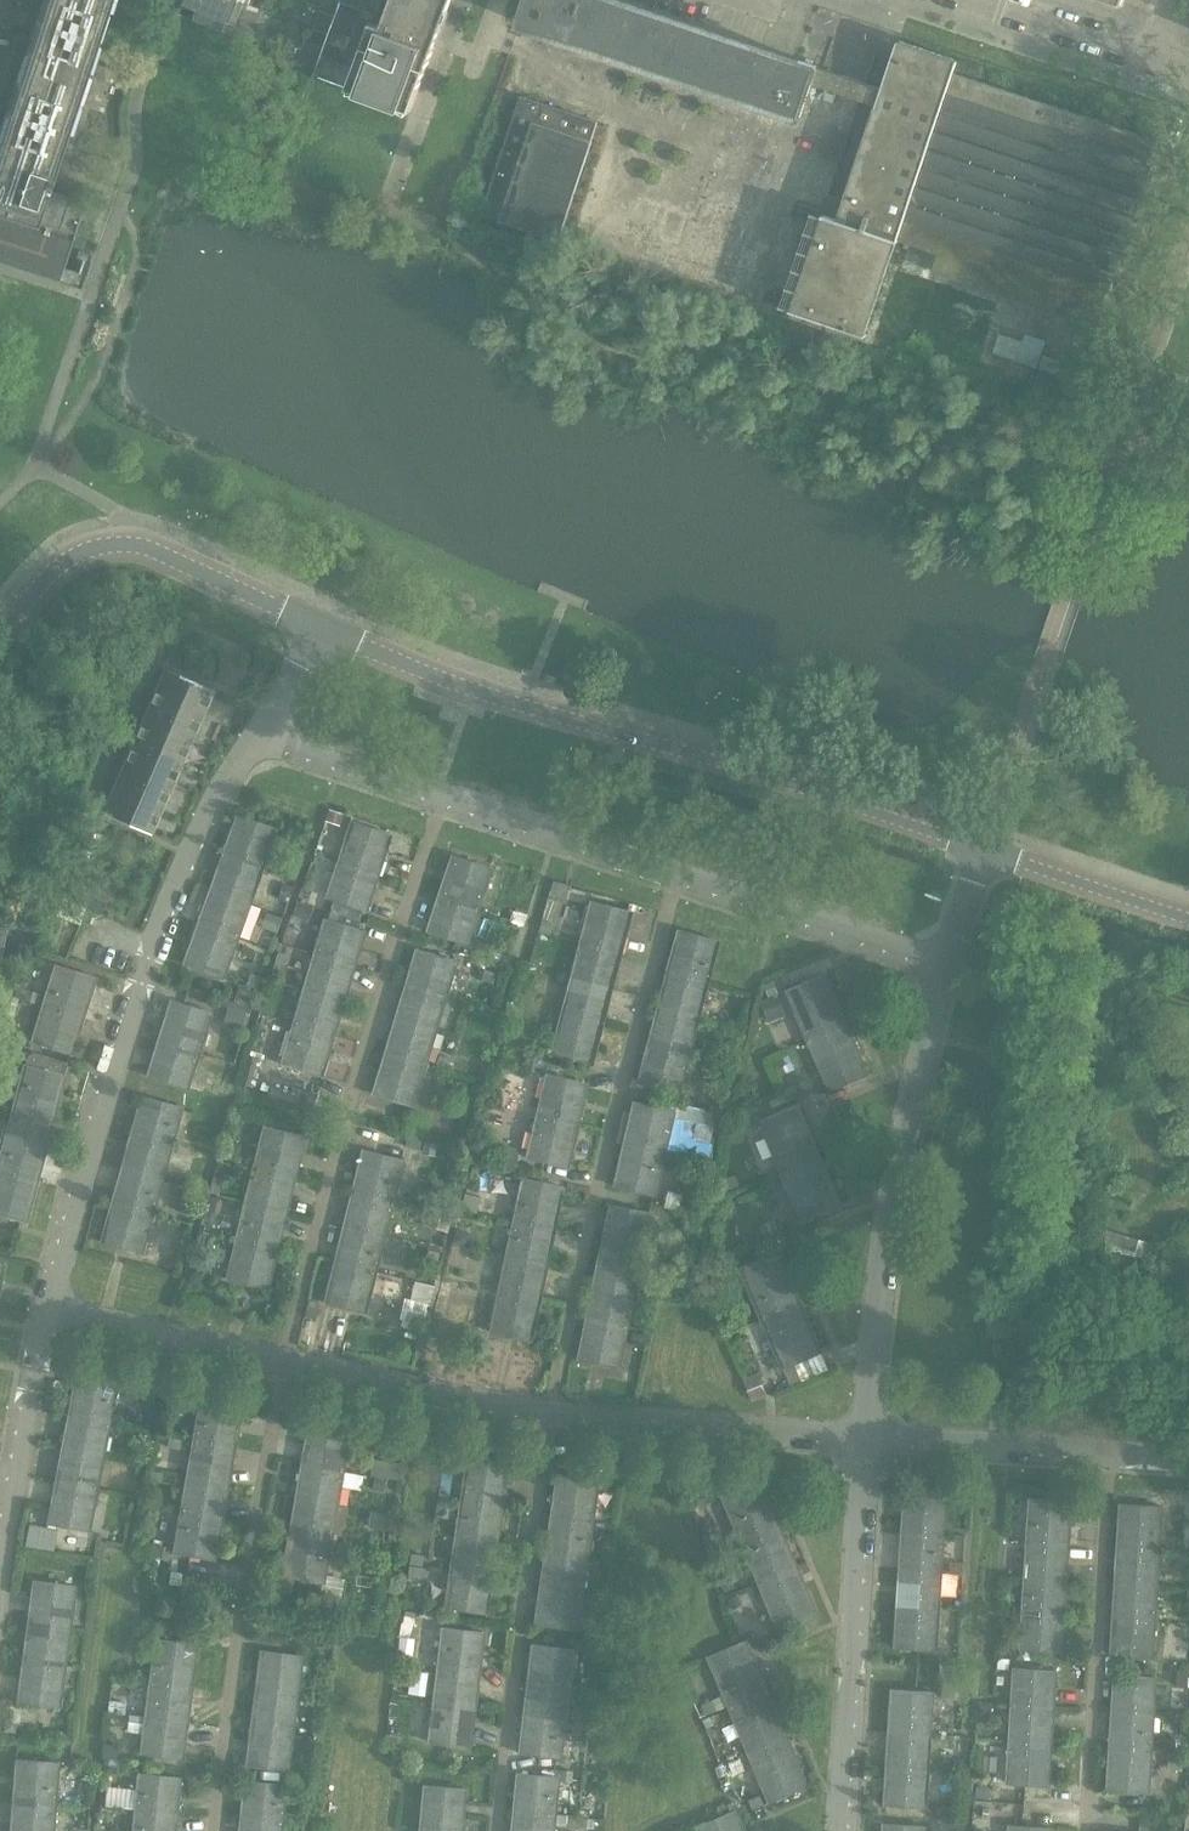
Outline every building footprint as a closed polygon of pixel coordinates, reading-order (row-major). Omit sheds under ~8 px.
[(58,282),(85,203),(78,201),(43,189),(50,169),(103,10),(106,0),(44,0),(0,131),(0,263),(58,282)] [(239,0),(183,0),(182,2),(198,9),(194,20),(226,33),(230,22),(236,24),(245,2),(239,0)] [(376,15),(381,0),(341,0),(340,2),(376,15)] [(389,29),(371,23),(351,77),(362,81),(358,93),(400,109),(404,96),(415,100),(435,46),(433,45),(438,31),(440,32),(441,29),(439,28),(449,0),(400,0),(389,29)] [(1147,175),(1159,141),(954,73),(958,61),(898,41),(882,89),(844,76),(818,67),(798,61),(617,0),(527,0),(523,12),(524,13),(520,24),(801,117),(812,83),(876,105),(837,220),(823,215),(791,311),(866,336),(898,240),(938,254),(932,272),(1056,313),(1062,295),(1102,308),(1147,175)] [(305,44),(299,62),(312,66),(318,48),(305,44)] [(598,122),(521,96),(482,214),(496,219),(560,240),(592,142),(592,141),(598,122)] [(1043,354),(1048,338),(1027,332),(1025,339),(1001,331),(994,352),(1058,371),(1062,360),(1043,354)] [(142,659),(135,689),(155,694),(162,663),(142,659)] [(152,832),(214,689),(166,668),(144,719),(137,734),(104,811),(152,832)] [(237,815),(223,855),(263,869),(277,829),(237,815)] [(351,822),(338,863),(378,877),(391,835),(351,822)] [(223,855),(211,888),(251,902),(263,869),(223,855)] [(452,855),(439,896),(479,909),(492,869),(452,855)] [(367,911),(378,877),(338,863),(326,897),(333,900),(363,909),(367,911)] [(102,915),(112,890),(75,873),(64,898),(102,915)] [(288,902),(293,888),(284,884),(279,898),(288,902)] [(211,888),(199,923),(239,937),(251,902),(211,888)] [(467,944),(479,909),(439,896),(427,931),(467,944)] [(548,898),(543,920),(552,922),(557,900),(548,898)] [(360,919),(363,909),(333,900),(330,910),(331,911),(328,920),(358,929),(361,920),(360,919)] [(591,902),(580,943),(621,953),(632,912),(591,902)] [(277,932),(282,918),(273,915),(268,929),(277,932)] [(358,929),(328,920),(325,919),(314,955),(354,967),(365,931),(358,929)] [(224,978),(239,937),(199,923),(184,964),(224,978)] [(678,930),(666,974),(707,985),(719,941),(678,930)] [(621,953),(580,943),(571,977),(612,988),(621,953)] [(416,949),(406,983),(447,995),(457,961),(416,949)] [(354,967),(314,955),(303,991),(344,1003),(354,967)] [(96,978),(56,965),(43,1008),(83,1020),(96,978)] [(707,985),(666,974),(657,1010),(698,1021),(707,985)] [(787,991),(809,1040),(848,1024),(826,974),(787,991)] [(612,988),(571,977),(562,1012),(603,1023),(612,988)] [(406,983),(396,1017),(436,1029),(447,995),(406,983)] [(239,986),(234,1002),(222,998),(219,1005),(228,1008),(224,1023),(242,1028),(243,1026),(246,1027),(250,1015),(250,1014),(252,1008),(250,1007),(255,991),(239,986)] [(27,988),(24,999),(37,1002),(40,992),(27,988)] [(344,1003),(303,991),(294,1024),(334,1036),(344,1003)] [(171,1000),(158,1042),(199,1055),(212,1013),(171,1000)] [(83,1020),(43,1008),(32,1041),(73,1054),(83,1020)] [(698,1021),(657,1010),(648,1043),(689,1054),(698,1021)] [(603,1023),(562,1012),(551,1054),(592,1064),(603,1023)] [(396,1017),(386,1051),(426,1064),(436,1029),(396,1017)] [(0,1023),(0,1036),(7,1039),(11,1026),(1,1023),(0,1022),(0,1023)] [(334,1036),(294,1024),(281,1064),(322,1076),(334,1036)] [(848,1024),(809,1040),(830,1091),(869,1075),(848,1024)] [(8,1056),(16,1059),(19,1051),(10,1049),(12,1043),(0,1040),(0,1054),(8,1056)] [(721,1050),(714,1048),(715,1044),(706,1041),(702,1056),(711,1058),(711,1057),(718,1059),(721,1050)] [(188,1089),(199,1055),(158,1042),(148,1076),(188,1089)] [(679,1094),(689,1054),(648,1043),(638,1083),(679,1094)] [(413,1106),(426,1064),(386,1051),(373,1094),(413,1106)] [(25,1065),(16,1100),(57,1111),(66,1076),(64,1075),(68,1063),(34,1053),(29,1055),(26,1065),(25,1065)] [(253,1088),(261,1059),(247,1055),(239,1084),(253,1088)] [(534,1071),(538,1057),(529,1055),(525,1069),(534,1071)] [(546,1074),(537,1116),(578,1125),(588,1084),(546,1074)] [(300,1093),(271,1084),(270,1090),(261,1087),(260,1091),(297,1103),(298,1101),(313,1106),(317,1093),(302,1088),(300,1093)] [(486,1091),(483,1101),(496,1105),(499,1095),(486,1091)] [(142,1096),(132,1131),(173,1143),(183,1108),(142,1096)] [(57,1111),(16,1100),(7,1134),(47,1145),(57,1111)] [(633,1102),(623,1146),(664,1156),(675,1111),(633,1102)] [(820,1154),(799,1104),(760,1121),(782,1171),(820,1154)] [(578,1125),(537,1116),(527,1158),(568,1168),(578,1125)] [(428,1121),(414,1117),(411,1126),(425,1131),(428,1121)] [(264,1126),(254,1167),(295,1177),(305,1136),(264,1126)] [(173,1143),(132,1131),(122,1167),(163,1178),(173,1143)] [(7,1134),(0,1159),(0,1170),(38,1180),(47,1145),(7,1134)] [(420,1150),(422,1141),(409,1137),(406,1146),(420,1150)] [(489,1138),(477,1144),(483,1158),(496,1152),(489,1138)] [(664,1156),(623,1146),(614,1186),(655,1195),(664,1156)] [(507,1149),(502,1171),(513,1174),(518,1151),(507,1149)] [(363,1150),(353,1191),(394,1202),(404,1160),(363,1150)] [(820,1154),(782,1171),(803,1221),(842,1205),(820,1154)] [(219,1159),(214,1176),(213,1176),(209,1192),(219,1195),(225,1171),(240,1175),(243,1165),(219,1159)] [(163,1178),(122,1167),(113,1200),(154,1212),(163,1178)] [(295,1177),(254,1167),(246,1203),(287,1213),(295,1177)] [(0,1170),(0,1215),(27,1222),(38,1180),(0,1170)] [(735,1171),(718,1178),(723,1190),(740,1183),(735,1171)] [(522,1178),(514,1219),(555,1228),(564,1187),(522,1178)] [(394,1202),(353,1191),(344,1228),(385,1238),(394,1202)] [(480,1198),(474,1196),(465,1194),(461,1208),(477,1212),(480,1198)] [(154,1212),(113,1200),(101,1242),(142,1253),(154,1212)] [(287,1213),(246,1203),(237,1237),(278,1247),(287,1213)] [(610,1205),(601,1246),(643,1255),(651,1213),(610,1205)] [(448,1232),(452,1217),(442,1215),(439,1229),(448,1232)] [(555,1228),(514,1219),(506,1255),(548,1264),(555,1228)] [(385,1238),(344,1228),(335,1261),(376,1271),(385,1238)] [(278,1247),(237,1237),(227,1279),(268,1289),(278,1247)] [(643,1255),(601,1246),(594,1281),(635,1290),(643,1255)] [(741,1269),(762,1319),(801,1303),(779,1252),(741,1269)] [(548,1264),(506,1255),(499,1290),(540,1299),(548,1264)] [(376,1271),(335,1261),(325,1303),(366,1313),(376,1271)] [(430,1300),(434,1286),(415,1281),(410,1299),(404,1298),(400,1318),(403,1319),(401,1327),(420,1332),(424,1317),(426,1317),(430,1300)] [(635,1290),(594,1281),(586,1317),(628,1325),(635,1290)] [(540,1299),(499,1290),(490,1333),(531,1341),(540,1299)] [(308,1300),(305,1311),(318,1314),(320,1303),(308,1300)] [(801,1303),(762,1319),(783,1369),(822,1352),(801,1303)] [(628,1325),(586,1317),(578,1359),(619,1368),(628,1325)] [(645,1347),(648,1335),(634,1332),(632,1344),(645,1347)] [(78,1369),(70,1410),(111,1418),(119,1376),(78,1369)] [(243,1405),(201,1397),(194,1439),(235,1446),(243,1405)] [(111,1418),(70,1410),(63,1445),(105,1453),(111,1418)] [(351,1428),(310,1420),(302,1463),(344,1470),(351,1428)] [(235,1446),(194,1439),(188,1475),(229,1482),(235,1446)] [(105,1453),(63,1445),(56,1481),(98,1489),(105,1453)] [(467,1457),(461,1500),(503,1507),(509,1463),(467,1457)] [(379,1460),(377,1476),(385,1477),(399,1479),(402,1463),(379,1460)] [(344,1470),(302,1463),(296,1498),(338,1505),(344,1470)] [(719,1488),(741,1538),(780,1522),(758,1471),(719,1488)] [(557,1474),(551,1517),(593,1523),(599,1481),(557,1474)] [(229,1482),(188,1475),(181,1510),(223,1517),(229,1482)] [(375,1476),(373,1488),(384,1490),(385,1477),(377,1476),(375,1476)] [(98,1489),(56,1481),(48,1524),(90,1531),(98,1489)] [(906,1490),(903,1533),(945,1536),(948,1493),(906,1490)] [(338,1505),(296,1498),(290,1533),(331,1540),(338,1505)] [(1031,1499),(1028,1544),(1070,1546),(1073,1501),(1031,1499)] [(503,1507),(461,1500),(456,1536),(497,1542),(503,1507)] [(1121,1505),(1119,1549),(1161,1551),(1163,1507),(1121,1505)] [(223,1517),(181,1510),(174,1553),(215,1560),(223,1517)] [(593,1523),(551,1517),(545,1553),(587,1559),(593,1523)] [(780,1522),(741,1538),(760,1583),(798,1566),(780,1522)] [(26,1545),(54,1551),(59,1529),(30,1523),(26,1545)] [(710,1530),(701,1534),(707,1548),(716,1544),(710,1530)] [(324,1583),(331,1540),(290,1533),(283,1571),(282,1576),(295,1578),(324,1583)] [(945,1536),(903,1533),(901,1568),(943,1571),(945,1536)] [(497,1542),(456,1536),(451,1571),(492,1577),(497,1542)] [(1070,1546),(1028,1544),(1026,1579),(1068,1582),(1070,1546)] [(1161,1551),(1119,1549),(1116,1585),(1158,1588),(1161,1551)] [(587,1559),(545,1553),(540,1589),(582,1595),(587,1559)] [(798,1566),(760,1583),(781,1633),(820,1616),(798,1566)] [(295,1578),(282,1576),(283,1571),(260,1567),(256,1588),(292,1594),(295,1578)] [(943,1571),(901,1568),(898,1605),(940,1607),(943,1571)] [(492,1577),(451,1571),(445,1607),(487,1613),(492,1577)] [(720,1579),(726,1592),(735,1589),(729,1575),(720,1579)] [(1068,1582),(1026,1579),(1023,1614),(1066,1617),(1068,1582)] [(34,1581),(29,1624),(70,1629),(76,1586),(34,1581)] [(1158,1588),(1116,1585),(1114,1620),(1156,1622),(1158,1588)] [(582,1595),(540,1589),(535,1624),(577,1630),(582,1595)] [(728,1599),(733,1612),(742,1609),(737,1595),(728,1599)] [(336,1600),(322,1597),(318,1614),(333,1617),(336,1600)] [(940,1607),(898,1605),(896,1648),(938,1650),(940,1607)] [(1066,1617),(1023,1614),(1021,1650),(1035,1650),(1063,1652),(1066,1617)] [(1156,1622),(1114,1620),(1112,1655),(1154,1658),(1156,1622)] [(70,1629),(29,1624),(24,1659),(66,1665),(70,1629)] [(443,1628),(438,1663),(480,1668),(484,1633),(443,1628)] [(156,1639),(150,1682),(192,1687),(198,1644),(156,1639)] [(748,1641),(709,1657),(729,1706),(768,1689),(748,1641)] [(584,1657),(593,1658),(595,1644),(585,1642),(584,1657)] [(532,1645),(528,1682),(570,1687),(574,1650),(532,1645)] [(1021,1650),(1021,1658),(1035,1659),(1035,1650),(1021,1650)] [(261,1651),(256,1693),(298,1698),(303,1656),(261,1651)] [(999,1658),(998,1669),(1010,1670),(1011,1659),(999,1658)] [(66,1665),(24,1659),(18,1702),(60,1707),(66,1665)] [(480,1668),(438,1663),(434,1700),(476,1705),(480,1668)] [(1015,1669),(1013,1705),(1055,1708),(1057,1671),(1015,1669)] [(430,1696),(432,1673),(411,1671),(408,1694),(430,1696)] [(1115,1675),(1113,1711),(1155,1714),(1158,1678),(1115,1675)] [(192,1687),(150,1682),(146,1717),(188,1722),(192,1687)] [(570,1687),(528,1682),(523,1717),(565,1723),(570,1687)] [(944,1687),(943,1697),(955,1698),(956,1688),(944,1687)] [(768,1689),(729,1706),(748,1751),(787,1734),(768,1689)] [(893,1690),(890,1732),(932,1735),(935,1692),(893,1690)] [(298,1698),(256,1693),(251,1728),(293,1734),(298,1698)] [(129,1725),(144,1726),(145,1701),(130,1700),(129,1725)] [(476,1705),(434,1700),(428,1742),(470,1747),(476,1705)] [(126,1703),(110,1701),(109,1712),(125,1714),(126,1703)] [(982,1705),(981,1720),(992,1721),(993,1705),(982,1705)] [(1055,1708),(1013,1705),(1010,1742),(1052,1744),(1055,1708)] [(1155,1714),(1113,1711),(1111,1748),(1153,1751),(1155,1714)] [(188,1722),(146,1717),(141,1753),(183,1759),(188,1722)] [(565,1723),(523,1717),(519,1753),(561,1758),(565,1723)] [(5,1719),(4,1732),(16,1733),(17,1725),(13,1720),(5,1719)] [(293,1734),(251,1728),(246,1765),(288,1771),(293,1734)] [(932,1735),(890,1732),(888,1768),(930,1771),(932,1735)] [(787,1734),(748,1751),(770,1802),(809,1786),(787,1734)] [(1052,1744),(1010,1742),(1008,1784),(1050,1787),(1052,1744)] [(104,1745),(103,1759),(116,1761),(118,1746),(104,1745)] [(1153,1751),(1111,1748),(1108,1790),(1150,1793),(1153,1751)] [(983,1757),(981,1770),(997,1772),(998,1758),(983,1757)] [(17,1760),(14,1801),(56,1804),(59,1763),(17,1760)] [(930,1771),(888,1768),(885,1805),(928,1808),(930,1771)] [(559,1777),(559,1780),(571,1781),(572,1770),(560,1769),(559,1777)] [(136,1798),(135,1810),(177,1814),(181,1778),(139,1774),(137,1789),(136,1798)] [(517,1774),(513,1811),(555,1815),(559,1780),(559,1777),(517,1774)] [(245,1781),(241,1817),(283,1822),(287,1785),(245,1781)] [(107,1786),(106,1795),(136,1798),(137,1789),(107,1786)] [(420,1829),(438,1830),(462,1830),(466,1789),(424,1786),(420,1829)] [(977,1786),(976,1798),(989,1799),(990,1787),(977,1786)] [(14,1801),(11,1830),(54,1830),(56,1804),(14,1801)] [(938,1806),(937,1816),(960,1817),(960,1807),(938,1806)] [(135,1810),(133,1830),(176,1830),(177,1814),(135,1810)] [(513,1811),(512,1830),(554,1830),(555,1815),(513,1811)] [(698,1827),(700,1830),(745,1830),(737,1811),(698,1827)] [(567,1816),(566,1825),(593,1828),(594,1819),(567,1816)] [(241,1817),(240,1830),(282,1830),(283,1822),(241,1817)]
